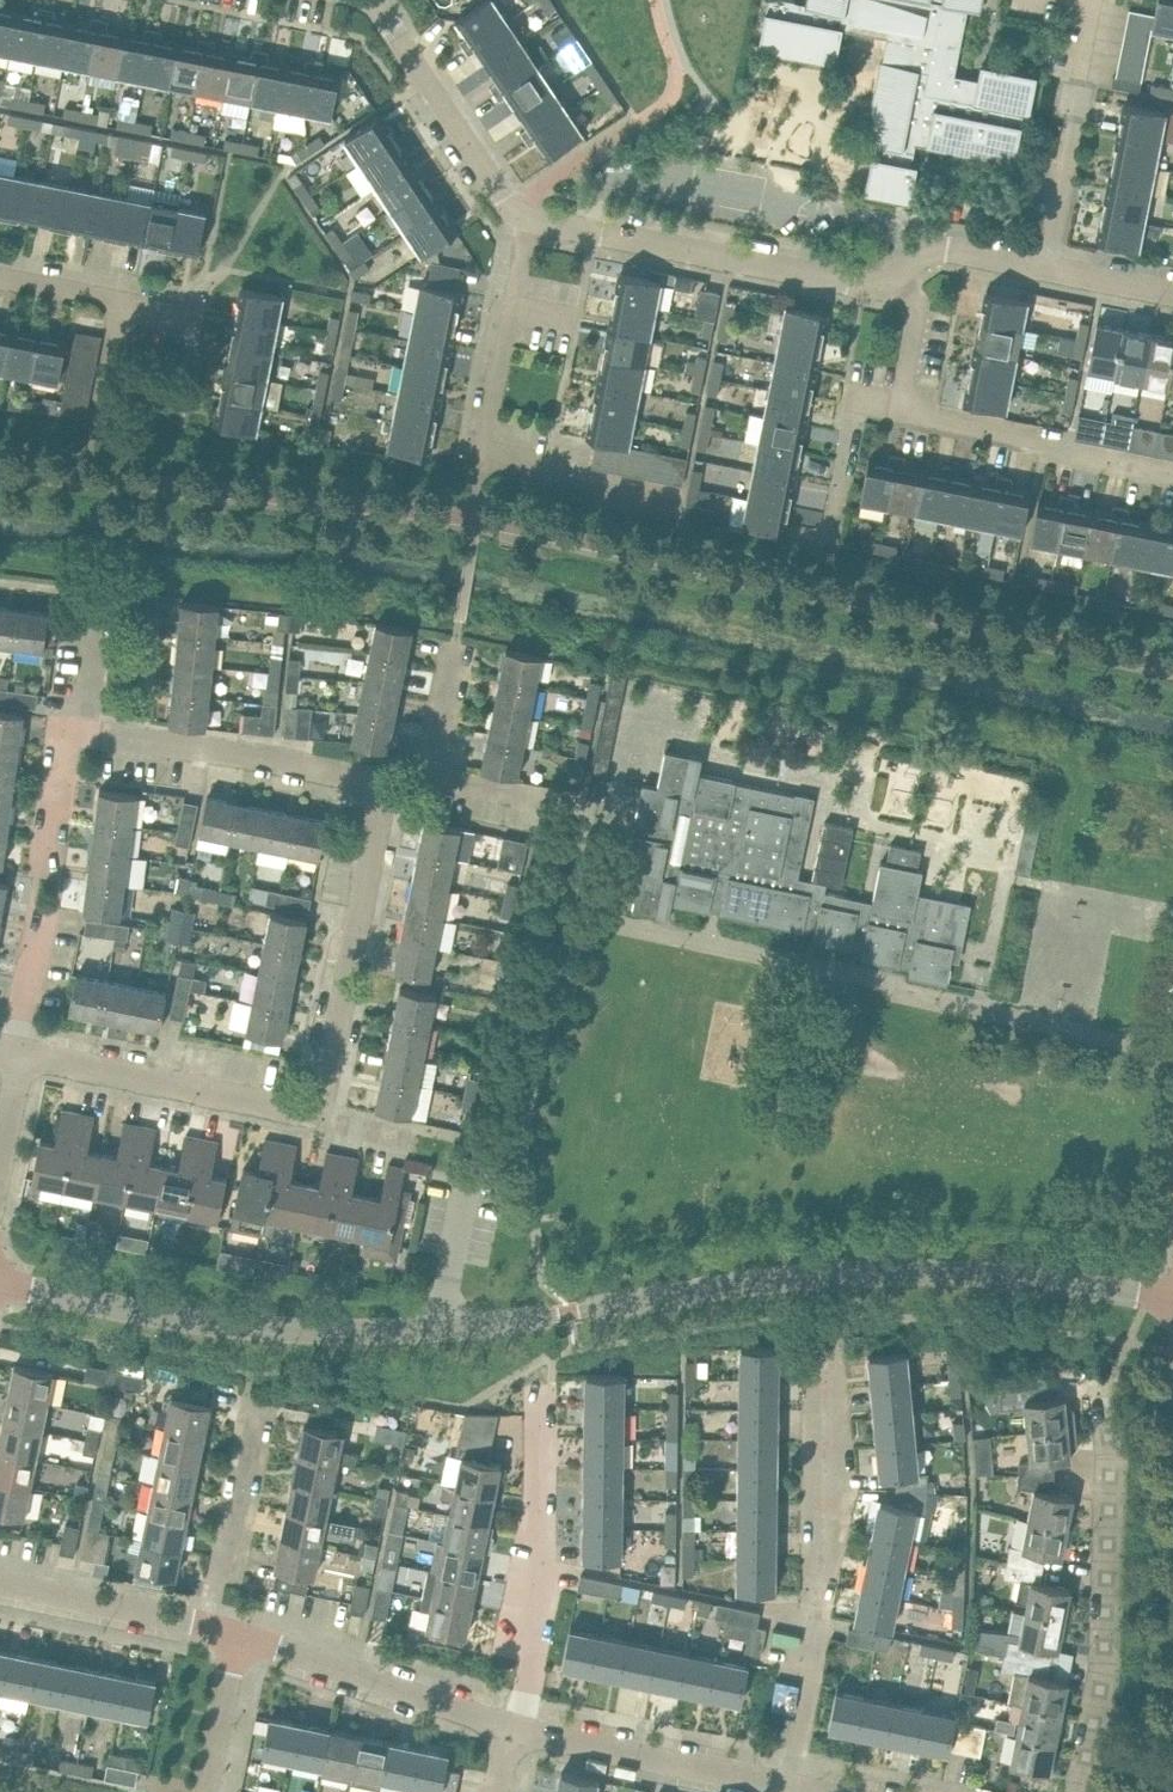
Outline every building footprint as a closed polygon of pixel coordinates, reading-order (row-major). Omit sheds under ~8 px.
[(465,48),(507,19),(494,0),(485,0),(457,19),(468,35),(460,41),(465,48)] [(552,0),(540,0),(549,12),(557,7),(552,0)] [(982,0),(807,0),(807,2),(794,0),(769,0),(759,49),(835,64),(842,28),(885,37),(865,142),(886,146),(884,158),(873,156),(866,194),(909,203),(917,164),(912,163),(915,143),(1013,162),(1023,112),(1029,113),(1036,75),(982,64),(979,80),(954,75),(967,7),(980,10),(982,0)] [(1155,14),(1152,28),(1172,32),(1172,0),(1158,0),(1155,14)] [(37,58),(47,8),(39,6),(37,15),(19,12),(11,52),(37,58)] [(19,12),(0,8),(0,50),(11,52),(19,12)] [(64,63),(72,22),(53,19),(55,9),(47,8),(37,58),(64,63)] [(1152,28),(1155,14),(1129,9),(1126,23),(1152,28)] [(91,68),(101,18),(93,16),(91,26),(72,22),(64,63),(91,68)] [(118,73),(126,33),(107,29),(109,20),(101,18),(91,68),(118,73)] [(522,42),(507,19),(465,48),(469,54),(477,49),(488,65),(522,42)] [(567,23),(559,29),(569,43),(577,38),(567,23)] [(1149,41),(1152,28),(1126,23),(1124,36),(1149,41)] [(144,79),(154,29),(146,27),(144,37),(126,33),(118,73),(144,79)] [(171,84),(179,44),(160,40),(162,30),(154,29),(144,79),(171,84)] [(1147,54),(1149,41),(1124,36),(1121,49),(1147,54)] [(198,89),(208,39),(200,38),(198,47),(179,44),(171,84),(198,89)] [(225,95),(233,54),(214,50),(216,41),(208,39),(198,89),(225,95)] [(537,65),(522,42),(488,65),(498,81),(490,86),(495,93),(537,65)] [(251,100),(261,50),(253,48),(251,58),(233,54),(225,95),(251,100)] [(585,49),(569,60),(577,71),(585,66),(592,61),(587,52),(585,49)] [(1144,67),(1147,54),(1121,49),(1119,62),(1144,67)] [(278,105),(286,65),(267,61),(269,51),(261,50),(251,100),(278,105)] [(305,111),(315,60),(307,59),(305,68),(286,65),(278,105),(305,111)] [(323,62),(315,60),(305,111),(332,116),(341,75),(321,71),(323,62)] [(1141,81),(1144,67),(1119,62),(1116,76),(1141,81)] [(553,87),(537,65),(495,93),(499,100),(507,94),(518,111),(553,87)] [(597,68),(590,74),(600,88),(607,83),(597,68)] [(1141,81),(1116,76),(1113,75),(1111,85),(1139,91),(1141,81)] [(617,97),(607,83),(600,88),(609,103),(617,97)] [(1168,96),(1169,87),(1152,83),(1150,93),(1168,96)] [(568,110),(553,87),(518,111),(529,126),(521,131),(525,139),(568,110)] [(27,109),(29,99),(2,94),(0,104),(27,109)] [(44,112),(46,103),(29,99),(27,109),(44,112)] [(1125,102),(1120,131),(1160,139),(1166,111),(1125,102)] [(81,119),(83,110),(65,107),(64,116),(81,119)] [(98,123),(100,113),(83,110),(81,119),(98,123)] [(583,133),(568,110),(525,139),(530,145),(538,140),(549,156),(583,133)] [(25,126),(27,116),(10,113),(8,122),(25,126)] [(396,139),(380,115),(345,138),(361,162),(396,139)] [(44,120),(27,116),(25,126),(43,129),(44,120)] [(134,130),(136,120),(119,117),(117,127),(134,130)] [(151,133),(153,124),(136,120),(134,130),(151,133)] [(80,136),(82,127),(64,124),(63,133),(80,136)] [(95,150),(98,130),(82,127),(80,136),(78,147),(95,150)] [(188,141),(190,131),(173,128),(171,137),(188,141)] [(205,144),(207,135),(190,131),(188,141),(205,144)] [(1155,166),(1160,139),(1120,131),(1114,158),(1155,166)] [(132,157),(136,138),(119,134),(115,154),(132,157)] [(320,134),(306,144),(311,152),(326,142),(320,134)] [(153,141),(136,138),(132,157),(150,160),(153,141)] [(241,151),(243,141),(226,138),(224,147),(241,151)] [(411,162),(396,139),(361,162),(377,185),(411,162)] [(260,145),(243,141),(241,151),(259,154),(260,145)] [(297,162),(311,152),(306,144),(291,154),(297,162)] [(189,158),(191,148),(173,145),(172,155),(189,158)] [(206,161),(208,152),(191,148),(189,158),(206,161)] [(1149,193),(1155,166),(1114,158),(1109,185),(1149,193)] [(392,208),(426,185),(411,162),(377,185),(392,208)] [(288,176),(301,195),(309,190),(296,171),(288,176)] [(16,175),(0,172),(0,214),(8,215),(16,175)] [(35,221),(43,180),(16,175),(8,215),(35,221)] [(62,226),(70,186),(43,180),(35,221),(62,226)] [(407,231),(442,208),(426,185),(392,208),(407,231)] [(1144,220),(1149,193),(1109,185),(1104,212),(1144,220)] [(89,232),(97,191),(70,186),(62,226),(89,232)] [(321,209),(309,190),(301,195),(314,214),(321,209)] [(117,237),(124,196),(97,191),(89,232),(117,237)] [(144,242),(152,202),(124,196),(117,237),(144,242)] [(171,248),(179,207),(152,202),(144,242),(171,248)] [(207,213),(179,207),(171,248),(199,253),(207,213)] [(423,255),(457,232),(442,208),(407,231),(423,255)] [(1139,248),(1144,220),(1104,212),(1098,240),(1139,248)] [(333,226),(325,232),(335,246),(343,241),(333,226)] [(353,255),(343,241),(335,246),(345,261),(353,255)] [(377,251),(365,259),(350,269),(356,277),(370,267),(373,271),(385,263),(377,251)] [(462,283),(465,269),(436,263),(433,277),(462,283)] [(657,304),(661,281),(674,283),(676,274),(651,269),(650,278),(621,272),(615,301),(656,309),(657,304)] [(674,283),(673,286),(690,290),(692,277),(676,274),(674,283)] [(421,283),(415,311),(456,319),(461,291),(421,283)] [(243,287),(237,315),(278,323),(283,294),(243,287)] [(695,315),(705,317),(715,319),(720,292),(701,288),(695,315)] [(371,292),(353,289),(351,298),(369,301),(371,292)] [(1028,299),(988,291),(987,291),(982,319),(1022,327),(1028,299)] [(650,336),(656,309),(615,301),(610,328),(650,336)] [(735,307),(725,305),(722,322),(731,324),(735,307)] [(786,305),(786,307),(772,305),(768,327),(781,330),(781,333),(821,342),(827,313),(786,305)] [(356,328),(359,310),(350,309),(346,326),(356,328)] [(450,346),(456,319),(415,311),(410,338),(450,346)] [(273,350),(278,323),(237,315),(232,342),(273,350)] [(337,334),(340,317),(331,315),(328,332),(337,334)] [(711,338),(715,319),(705,317),(702,336),(711,338)] [(1017,355),(1022,327),(982,319),(976,346),(1017,355)] [(1087,340),(1090,323),(1080,321),(1077,338),(1087,340)] [(728,341),(731,324),(722,322),(718,339),(728,341)] [(1115,374),(1124,328),(1097,323),(1088,368),(1115,374)] [(31,376),(41,326),(33,324),(31,333),(13,330),(4,371),(31,376)] [(49,327),(41,326),(31,376),(35,378),(58,383),(67,341),(47,337),(49,327)] [(352,345),(356,328),(346,326),(343,343),(352,345)] [(13,330),(0,327),(0,370),(4,371),(13,330)] [(645,363),(650,336),(610,328),(604,355),(645,363)] [(1142,379),(1151,333),(1124,328),(1115,374),(1142,379)] [(99,349),(102,336),(77,331),(74,344),(99,349)] [(334,351),(337,334),(328,332),(324,349),(334,351)] [(816,369),(821,342),(781,333),(775,361),(816,369)] [(1172,362),(1172,338),(1151,333),(1142,379),(1169,384),(1172,362)] [(445,374),(450,346),(410,338),(404,366),(445,374)] [(1083,357),(1087,340),(1077,338),(1074,356),(1083,357)] [(267,377),(273,350),(232,342),(227,369),(267,377)] [(97,362),(99,349),(74,344),(72,357),(97,362)] [(1011,382),(1017,355),(976,346),(971,374),(1011,382)] [(640,391),(645,363),(604,355),(599,383),(640,391)] [(704,375),(707,358),(698,356),(694,373),(704,375)] [(94,375),(97,362),(72,357),(69,370),(94,375)] [(721,379),(724,361),(714,360),(711,377),(721,379)] [(811,396),(816,369),(775,361),(770,388),(811,396)] [(345,382),(348,365),(339,363),(336,380),(345,382)] [(440,401),(445,374),(404,366),(399,393),(440,401)] [(262,404),(267,377),(227,369),(221,396),(262,404)] [(91,389),(94,375),(69,370),(66,384),(91,389)] [(326,389),(330,371),(320,370),(317,387),(326,389)] [(701,392),(704,375),(694,373),(691,390),(701,392)] [(1006,410),(1011,382),(971,374),(965,402),(1006,410)] [(1070,376),(1066,393),(1076,394),(1079,377),(1070,376)] [(717,396),(721,379),(711,377),(708,394),(717,396)] [(342,399),(345,382),(336,380),(332,398),(342,399)] [(634,418),(640,391),(599,383),(593,410),(634,418)] [(88,402),(91,389),(66,384),(64,397),(88,402)] [(323,406),(326,389),(317,387),(314,404),(323,406)] [(805,423),(811,396),(770,388),(765,415),(805,423)] [(434,428),(440,401),(399,393),(394,420),(434,428)] [(1072,412),(1076,394),(1066,393),(1063,410),(1072,412)] [(257,432),(262,404),(221,396),(216,424),(257,432)] [(86,415),(88,402),(64,397),(61,410),(86,415)] [(26,409),(27,400),(9,398),(8,407),(26,409)] [(44,401),(27,400),(26,409),(43,411),(44,401)] [(327,423),(338,425),(340,411),(330,409),(327,423)] [(629,446),(634,418),(593,410),(588,437),(597,439),(610,442),(624,445),(629,446)] [(693,429),(697,412),(687,410),(684,428),(693,429)] [(710,433),(713,416),(704,414),(700,431),(710,433)] [(1079,414),(1074,438),(1102,443),(1107,420),(1079,414)] [(800,451),(805,423),(765,415),(759,443),(800,451)] [(429,456),(434,428),(394,420),(388,448),(429,456)] [(1129,449),(1133,425),(1111,421),(1107,444),(1129,449)] [(319,445),(323,427),(313,425),(310,443),(319,445)] [(1160,430),(1133,425),(1129,449),(1156,454),(1160,430)] [(328,446),(332,429),(323,427),(319,445),(328,446)] [(690,447),(693,429),(684,428),(680,445),(690,447)] [(706,450),(710,433),(700,431),(697,448),(706,450)] [(1165,431),(1161,455),(1172,457),(1172,433),(1165,431)] [(605,469),(610,442),(597,439),(592,466),(605,469)] [(618,471),(624,445),(610,442),(605,469),(618,471)] [(794,478),(800,451),(759,443),(754,470),(794,478)] [(636,447),(629,446),(624,445),(618,471),(631,474),(636,447)] [(644,476),(649,450),(636,447),(631,474),(644,476)] [(656,479),(662,452),(649,450),(644,476),(656,479)] [(669,481),(674,455),(662,452),(656,479),(669,481)] [(888,505),(898,455),(890,453),(888,463),(869,459),(861,499),(884,504),(888,505)] [(682,484),(688,458),(674,455),(669,481),(682,484)] [(915,511),(923,470),(904,466),(906,456),(898,455),(888,505),(915,511)] [(942,516),(952,465),(944,464),(942,473),(923,470),(915,511),(942,516)] [(969,521),(977,480),(958,477),(959,467),(952,465),(942,516),(969,521)] [(699,487),(701,478),(702,470),(693,468),(690,485),(699,487)] [(789,505),(794,478),(754,470),(749,497),(789,505)] [(995,527),(1005,476),(997,474),(995,484),(977,480),(969,521),(995,527)] [(1026,514),(1031,491),(1011,487),(1013,477),(1005,476),(995,527),(1023,532),(1026,514)] [(696,504),(699,487),(690,485),(686,502),(687,502),(683,519),(711,525),(715,508),(696,504)] [(1058,546),(1068,496),(1060,494),(1058,504),(1039,500),(1034,523),(1031,541),(1058,546)] [(1085,552),(1093,511),(1074,507),(1076,497),(1068,496),(1058,546),(1085,552)] [(784,533),(789,505),(749,497),(743,525),(784,533)] [(1112,557),(1122,506),(1113,505),(1112,514),(1093,511),(1085,552),(1112,557)] [(1138,562),(1147,521),(1127,517),(1129,508),(1122,506),(1112,557),(1138,562)] [(1172,529),(1172,517),(1167,515),(1165,525),(1147,521),(1138,562),(1165,568),(1172,529)] [(879,551),(881,542),(864,538),(862,548),(879,551)] [(898,545),(881,542),(879,551),(896,555),(898,545)] [(931,570),(933,560),(916,557),(914,567),(931,570)] [(950,564),(933,560),(931,570),(948,573),(950,564)] [(986,574),(988,565),(970,561),(969,571),(986,574)] [(1005,568),(988,565),(986,574),(1003,577),(1005,568)] [(1050,588),(1052,579),(1035,575),(1033,584),(1050,588)] [(1069,582),(1052,579),(1050,588),(1067,591),(1069,582)] [(1102,606),(1103,597),(1086,593),(1084,603),(1102,606)] [(1121,600),(1103,597),(1102,606),(1119,609),(1121,600)] [(1157,610),(1158,601),(1141,598),(1139,607),(1157,610)] [(216,636),(219,605),(182,601),(179,632),(216,636)] [(1158,601),(1157,610),(1172,614),(1172,604),(1158,601)] [(18,608),(0,606),(0,643),(13,645),(18,608)] [(49,612),(18,608),(13,645),(44,649),(49,612)] [(290,629),(292,612),(280,611),(278,628),(290,629)] [(316,632),(317,615),(292,612),(290,629),(316,632)] [(407,659),(413,629),(377,622),(370,652),(407,659)] [(213,666),(216,636),(179,632),(176,662),(213,666)] [(536,686),(543,655),(506,648),(500,678),(536,686)] [(401,688),(407,659),(370,652),(364,681),(401,688)] [(284,656),(273,655),(271,672),(282,673),(284,656)] [(291,657),(289,673),(300,674),(302,658),(291,657)] [(210,696),(213,666),(176,662),(173,692),(210,696)] [(280,690),(282,673),(271,672),(269,688),(280,690)] [(298,691),(300,674),(289,673),(287,690),(298,691)] [(8,689),(9,679),(0,678),(0,702),(6,703),(8,689)] [(530,715),(536,686),(500,678),(494,708),(530,715)] [(591,680),(588,697),(599,699),(602,682),(591,680)] [(395,718),(401,688),(364,681),(358,711),(395,718)] [(39,693),(8,689),(6,703),(37,707),(39,693)] [(207,727),(210,696),(173,692),(170,723),(207,727)] [(595,716),(599,699),(588,697),(584,713),(595,716)] [(262,714),(260,732),(275,734),(278,704),(263,702),(262,714)] [(288,705),(284,735),(309,738),(313,707),(288,705)] [(524,745),(530,715),(494,708),(488,737),(524,745)] [(24,713),(0,710),(0,741),(20,744),(24,713)] [(388,749),(395,718),(358,711),(352,742),(388,749)] [(246,712),(244,731),(260,732),(262,714),(246,712)] [(518,776),(524,745),(488,737),(482,768),(518,776)] [(579,739),(577,750),(576,755),(586,758),(589,741),(579,739)] [(20,744),(0,741),(0,772),(16,774),(20,744)] [(722,910),(721,912),(803,929),(804,928),(815,930),(814,939),(851,947),(851,945),(863,948),(861,957),(899,965),(899,963),(911,966),(909,974),(947,982),(954,945),(953,944),(955,935),(962,937),(968,906),(926,897),(926,900),(917,898),(923,869),(881,860),(873,901),(825,891),(827,882),(813,880),(798,877),(815,796),(795,792),(795,794),(736,782),(736,780),(700,772),(703,757),(666,749),(658,786),(643,783),(635,820),(637,821),(634,832),(633,832),(625,870),(640,873),(632,909),(670,917),(673,902),(710,909),(710,908),(722,910)] [(582,775),(586,758),(576,755),(572,773),(582,775)] [(16,774),(0,772),(0,802),(12,803),(16,774)] [(100,789),(96,820),(133,824),(137,794),(100,789)] [(230,838),(238,802),(207,796),(200,832),(230,838)] [(184,800),(178,829),(192,833),(198,802),(184,800)] [(12,803),(0,802),(0,833),(8,834),(12,803)] [(260,845),(267,808),(238,802),(230,838),(260,845)] [(289,851),(297,814),(267,808),(260,845),(289,851)] [(320,857),(327,820),(297,814),(289,851),(320,857)] [(129,855),(133,824),(96,820),(92,850),(129,855)] [(456,858),(462,827),(425,820),(419,850),(456,858)] [(825,822),(813,880),(827,882),(841,886),(853,828),(825,822)] [(190,845),(192,833),(178,829),(176,842),(190,845)] [(521,871),(528,841),(503,836),(497,866),(521,871)] [(125,885),(129,855),(92,850),(88,879),(125,885)] [(463,889),(469,861),(456,858),(419,850),(413,879),(450,887),(463,889)] [(190,877),(180,875),(177,891),(187,893),(190,877)] [(488,893),(504,896),(507,881),(491,878),(488,893)] [(121,915),(125,885),(88,879),(84,911),(121,915)] [(444,917),(450,887),(413,879),(407,909),(444,917)] [(508,882),(505,898),(515,901),(519,884),(508,882)] [(302,890),(301,895),(312,897),(314,886),(309,885),(302,890)] [(218,900),(220,889),(203,886),(201,897),(218,900)] [(278,905),(281,891),(269,888),(266,903),(278,905)] [(236,892),(220,889),(218,900),(233,903),(236,892)] [(301,895),(281,891),(278,905),(309,911),(312,897),(301,895)] [(512,918),(515,901),(505,898),(501,915),(512,918)] [(181,924),(184,909),(173,907),(170,922),(181,924)] [(195,911),(184,909),(181,924),(192,926),(195,911)] [(438,946),(444,917),(407,909),(401,938),(438,946)] [(301,949),(308,919),(271,911),(265,941),(301,949)] [(115,937),(117,922),(86,918),(85,933),(115,937)] [(130,924),(117,922),(115,937),(128,938),(130,924)] [(178,940),(181,924),(170,922),(166,938),(178,940)] [(188,942),(192,926),(181,924),(178,940),(188,942)] [(115,937),(113,948),(126,950),(128,938),(115,937)] [(432,977),(438,946),(401,938),(394,969),(432,977)] [(295,979),(301,949),(265,941),(259,972),(295,979)] [(503,943),(500,959),(511,961),(514,945),(503,943)] [(503,999),(511,961),(500,959),(483,956),(475,993),(503,999)] [(289,1008),(295,979),(259,972),(253,1001),(289,1008)] [(179,973),(177,985),(190,988),(193,976),(179,973)] [(100,1017),(108,980),(77,974),(69,1010),(100,1017)] [(130,1022),(137,986),(108,980),(100,1017),(130,1022)] [(171,1016),(184,1018),(185,1015),(190,988),(177,985),(171,1016)] [(167,992),(137,986),(130,1022),(160,1028),(167,992)] [(400,987),(394,1018),(431,1025),(437,994),(400,987)] [(283,1039),(289,1008),(253,1001),(247,1032),(283,1039)] [(184,1018),(181,1033),(197,1035),(200,1018),(185,1015),(184,1018)] [(425,1055),(431,1025),(394,1018),(388,1047),(425,1055)] [(488,1019),(484,1037),(495,1039),(498,1021),(488,1019)] [(491,1054),(495,1039),(484,1037),(481,1052),(491,1054)] [(419,1084),(425,1055),(388,1047),(382,1077),(419,1084)] [(412,1114),(419,1084),(382,1077),(376,1107),(412,1114)] [(476,1095),(479,1079),(469,1077),(465,1093),(476,1095)] [(473,1112),(476,1095),(465,1093),(462,1110),(473,1112)] [(64,1187),(79,1112),(62,1109),(56,1142),(41,1139),(29,1195),(40,1197),(43,1183),(64,1187)] [(94,1193),(103,1152),(88,1149),(95,1115),(79,1112),(64,1187),(94,1193)] [(469,1131),(471,1118),(461,1115),(458,1129),(469,1131)] [(125,1200),(141,1125),(124,1121),(117,1155),(103,1152),(94,1193),(125,1200)] [(156,1206),(164,1165),(150,1162),(156,1128),(141,1125),(125,1200),(156,1206)] [(187,1212),(202,1137),(186,1134),(179,1168),(164,1165),(156,1206),(187,1212)] [(218,1141),(202,1137),(187,1212),(218,1219),(227,1177),(211,1174),(218,1141)] [(266,1216),(281,1141),(265,1138),(258,1171),(243,1168),(231,1226),(262,1232),(266,1216)] [(297,1223),(305,1181),(291,1178),(298,1144),(281,1141),(266,1216),(297,1223)] [(328,1229),(343,1154),(327,1151),(320,1184),(305,1181),(297,1223),(328,1229)] [(359,1236),(368,1194),(352,1191),(359,1157),(343,1154),(328,1229),(359,1236)] [(417,1160),(415,1169),(428,1171),(430,1162),(417,1160)] [(381,1197),(368,1194),(359,1236),(363,1237),(360,1251),(382,1255),(386,1253),(388,1242),(390,1242),(390,1241),(396,1243),(400,1240),(403,1226),(400,1223),(394,1221),(405,1167),(388,1163),(381,1197)] [(140,1235),(137,1248),(146,1250),(148,1237),(140,1235)] [(222,1248),(219,1265),(230,1267),(234,1251),(222,1248)] [(258,1256),(254,1273),(283,1275),(286,1261),(258,1256)] [(778,1378),(779,1347),(741,1347),(741,1377),(778,1378)] [(910,1382),(906,1351),(870,1355),(873,1386),(910,1382)] [(120,1359),(117,1370),(126,1372),(128,1361),(120,1359)] [(697,1360),(686,1360),(686,1377),(697,1377),(697,1360)] [(949,1362),(951,1379),(960,1379),(959,1361),(949,1362)] [(14,1364),(8,1394),(48,1402),(54,1372),(14,1364)] [(113,1384),(116,1370),(88,1364),(85,1378),(113,1384)] [(117,1370),(116,1370),(113,1384),(141,1390),(145,1376),(126,1372),(117,1370)] [(1027,1431),(1075,1426),(1073,1409),(1069,1405),(1066,1406),(1065,1396),(1049,1398),(1046,1370),(996,1375),(1000,1410),(1025,1407),(1027,1431)] [(623,1407),(624,1376),(587,1375),(586,1406),(623,1407)] [(697,1394),(697,1377),(686,1377),(686,1394),(697,1394)] [(778,1409),(778,1378),(741,1377),(740,1408),(778,1409)] [(962,1394),(960,1379),(951,1379),(952,1395),(962,1394)] [(912,1412),(910,1382),(873,1386),(876,1416),(912,1412)] [(678,1407),(678,1392),(668,1391),(667,1407),(678,1407)] [(42,1430),(48,1402),(8,1394),(3,1422),(42,1430)] [(211,1404),(172,1396),(165,1395),(162,1408),(169,1410),(165,1427),(205,1435),(211,1404)] [(623,1437),(623,1407),(586,1406),(586,1437),(623,1437)] [(677,1438),(678,1407),(667,1407),(667,1438),(677,1438)] [(777,1439),(778,1409),(740,1408),(740,1438),(777,1439)] [(915,1442),(912,1412),(876,1416),(879,1446),(915,1442)] [(104,1427),(108,1431),(105,1443),(117,1445),(122,1416),(107,1413),(104,1427)] [(488,1461),(497,1413),(465,1413),(456,1455),(462,1456),(456,1485),(495,1494),(501,1464),(488,1461)] [(686,1421),(686,1437),(696,1438),(696,1421),(686,1421)] [(967,1438),(966,1421),(954,1422),(956,1439),(967,1438)] [(42,1430),(3,1422),(0,1435),(0,1451),(36,1458),(42,1430)] [(407,1429),(377,1423),(375,1438),(404,1444),(407,1429)] [(304,1424),(298,1453),(338,1461),(354,1464),(357,1453),(340,1449),(344,1432),(304,1424)] [(1077,1444),(1075,1426),(1027,1431),(1029,1460),(1017,1461),(1017,1474),(1054,1476),(1055,1459),(1071,1458),(1070,1448),(1074,1448),(1077,1444)] [(89,1427),(87,1439),(97,1441),(100,1429),(89,1427)] [(199,1463),(205,1435),(165,1427),(160,1454),(199,1463)] [(622,1467),(623,1437),(586,1437),(585,1467),(622,1467)] [(696,1455),(696,1438),(686,1437),(685,1455),(696,1455)] [(677,1468),(677,1452),(677,1438),(667,1438),(667,1468),(677,1468)] [(777,1470),(777,1439),(740,1438),(739,1470),(777,1470)] [(95,1454),(97,1441),(87,1439),(84,1452),(95,1454)] [(919,1473),(915,1442),(879,1446),(882,1477),(897,1476),(896,1489),(926,1491),(926,1473),(919,1473)] [(114,1459),(117,1445),(105,1443),(103,1456),(114,1459)] [(36,1458),(0,1451),(0,1480),(31,1486),(36,1458)] [(332,1489),(338,1461),(298,1453),(293,1482),(332,1489)] [(193,1491),(199,1463),(160,1454),(154,1483),(193,1491)] [(622,1494),(622,1467),(585,1467),(585,1493),(622,1494)] [(695,1481),(696,1467),(685,1467),(685,1481),(685,1498),(695,1498),(695,1481)] [(676,1487),(677,1468),(667,1468),(666,1487),(676,1487)] [(776,1499),(777,1470),(739,1470),(739,1499),(776,1499)] [(1053,1491),(1054,1476),(1017,1474),(1017,1484),(1035,1488),(1029,1517),(1068,1525),(1074,1495),(1053,1491)] [(31,1486),(0,1480),(0,1510),(25,1515),(31,1486)] [(78,1482),(77,1485),(75,1495),(86,1498),(89,1485),(78,1482)] [(326,1517),(332,1489),(293,1482),(287,1509),(326,1517)] [(188,1519),(193,1491),(154,1483),(148,1511),(188,1519)] [(490,1522),(495,1494),(456,1485),(455,1487),(445,1485),(442,1496),(453,1499),(450,1513),(490,1522)] [(105,1502),(108,1488),(96,1486),(94,1499),(105,1502)] [(379,1486),(377,1498),(388,1500),(391,1489),(379,1486)] [(926,1509),(926,1491),(896,1489),(895,1503),(880,1500),(874,1531),(910,1538),(916,1508),(926,1509)] [(398,1490),(395,1502),(407,1504),(409,1492),(398,1490)] [(621,1527),(622,1494),(585,1493),(585,1527),(621,1527)] [(385,1515),(388,1500),(377,1498),(374,1512),(385,1515)] [(696,1515),(695,1498),(685,1498),(685,1515),(685,1528),(695,1528),(696,1515)] [(103,1515),(105,1502),(94,1499),(91,1513),(103,1515)] [(776,1530),(776,1499),(739,1499),(738,1529),(776,1530)] [(401,1533),(407,1504),(395,1502),(389,1530),(401,1533)] [(320,1545),(326,1517),(287,1509),(281,1537),(320,1545)] [(666,1509),(666,1528),(676,1528),(676,1509),(666,1509)] [(182,1547),(188,1519),(148,1511),(142,1539),(182,1547)] [(487,1534),(490,1522),(450,1513),(444,1541),(484,1549),(491,1551),(494,1535),(487,1534)] [(1061,1556),(1068,1525),(1029,1517),(1023,1548),(1012,1546),(1009,1560),(1043,1567),(1046,1553),(1061,1556)] [(74,1555),(79,1531),(80,1526),(66,1523),(60,1552),(74,1555)] [(355,1523),(353,1533),(368,1536),(370,1526),(355,1523)] [(621,1559),(621,1527),(585,1527),(584,1558),(621,1559)] [(87,1528),(81,1556),(104,1561),(110,1533),(87,1528)] [(676,1547),(676,1528),(666,1528),(666,1546),(676,1547)] [(695,1541),(695,1528),(685,1528),(684,1541),(684,1558),(694,1558),(695,1541)] [(775,1559),(776,1530),(738,1529),(738,1559),(775,1559)] [(395,1561),(401,1533),(389,1530),(383,1559),(395,1561)] [(904,1568),(910,1538),(874,1531),(868,1561),(904,1568)] [(314,1575),(320,1545),(281,1537),(275,1567),(279,1567),(275,1586),(306,1592),(310,1574),(314,1575)] [(176,1575),(182,1547),(142,1539),(137,1568),(176,1575)] [(478,1579),(484,1549),(444,1541),(438,1540),(432,1569),(478,1579)] [(379,1545),(367,1542),(365,1555),(376,1557),(379,1545)] [(955,1549),(954,1578),(965,1579),(966,1549),(955,1549)] [(694,1574),(694,1558),(684,1558),(684,1574),(694,1574)] [(395,1562),(395,1561),(383,1559),(381,1572),(377,1588),(392,1591),(398,1562),(395,1562)] [(775,1590),(775,1559),(738,1559),(737,1589),(775,1590)] [(1069,1599),(1071,1588),(1040,1582),(1043,1567),(1009,1560),(1006,1576),(1020,1579),(1016,1599),(1029,1602),(1027,1611),(1064,1619),(1065,1618),(1068,1619),(1072,1617),(1075,1603),(1072,1600),(1069,1599)] [(898,1598),(904,1568),(868,1561),(862,1590),(898,1598)] [(472,1607),(478,1579),(432,1569),(429,1568),(423,1597),(472,1607)] [(607,1595),(611,1580),(581,1574),(578,1588),(607,1595)] [(964,1610),(965,1579),(954,1578),(954,1590),(953,1609),(964,1610)] [(640,1598),(642,1587),(622,1583),(611,1580),(607,1595),(639,1601),(640,1598)] [(356,1583),(355,1587),(350,1611),(365,1614),(370,1586),(356,1583)] [(668,1603),(670,1593),(642,1587),(640,1598),(668,1603)] [(386,1618),(392,1591),(377,1588),(372,1615),(386,1618)] [(891,1628),(898,1598),(862,1590),(855,1621),(891,1628)] [(686,1596),(670,1593),(668,1603),(684,1606),(686,1596)] [(466,1635),(472,1607),(423,1597),(421,1608),(430,1610),(427,1627),(466,1635)] [(712,1601),(701,1598),(697,1613),(709,1616),(712,1601)] [(726,1618),(728,1604),(718,1602),(715,1616),(726,1618)] [(760,1611),(728,1604),(726,1618),(757,1625),(760,1611)] [(964,1625),(964,1610),(953,1609),(953,1611),(943,1611),(943,1624),(964,1625)] [(1058,1649),(1064,1619),(1027,1611),(1023,1633),(981,1629),(977,1648),(1006,1654),(1007,1653),(1040,1660),(1043,1646),(1058,1649)] [(767,1627),(757,1625),(751,1653),(761,1655),(767,1627)] [(592,1670),(599,1634),(570,1628),(562,1664),(592,1670)] [(877,1647),(880,1633),(853,1628),(851,1642),(877,1647)] [(892,1635),(880,1633),(877,1647),(889,1649),(892,1635)] [(622,1677),(629,1640),(599,1634),(592,1670),(622,1677)] [(651,1683),(659,1646),(629,1640),(622,1677),(651,1683)] [(937,1656),(939,1645),(923,1642),(921,1653),(937,1656)] [(956,1648),(939,1645),(937,1656),(954,1659),(956,1648)] [(681,1689),(689,1652),(659,1646),(651,1683),(681,1689)] [(31,1693),(38,1657),(8,1650),(0,1687),(31,1693)] [(710,1695),(718,1658),(689,1652),(681,1689),(710,1695)] [(1037,1674),(1040,1660),(1007,1653),(1006,1654),(1003,1669),(1016,1671),(1010,1701),(1023,1703),(1023,1702),(1062,1710),(1068,1681),(1037,1674)] [(60,1699),(67,1663),(38,1657),(31,1693),(60,1699)] [(742,1701),(749,1665),(718,1658),(710,1695),(742,1701)] [(89,1705),(96,1669),(67,1663),(60,1699),(89,1705)] [(119,1711),(126,1675),(96,1669),(89,1705),(119,1711)] [(156,1681),(126,1675),(119,1711),(149,1717),(156,1681)] [(859,1733),(867,1696),(836,1690),(829,1726),(859,1733)] [(888,1739),(896,1702),(867,1696),(859,1733),(888,1739)] [(919,1745),(926,1708),(896,1702),(888,1739),(919,1745)] [(1056,1740),(1062,1710),(1023,1702),(1023,1703),(1017,1732),(1056,1740)] [(965,1752),(971,1723),(956,1720),(957,1715),(926,1708),(919,1745),(949,1751),(949,1748),(965,1752)] [(293,1758),(300,1722),(270,1716),(262,1752),(293,1758)] [(2,1747),(0,1755),(0,1756),(17,1760),(19,1749),(17,1749),(4,1746),(3,1746),(7,1724),(0,1722),(0,1747),(2,1747)] [(322,1765),(330,1728),(300,1722),(293,1758),(322,1765)] [(981,1755),(986,1731),(987,1727),(971,1723),(965,1752),(981,1755)] [(350,1780),(360,1735),(330,1728),(322,1765),(320,1774),(350,1780)] [(1050,1771),(1056,1740),(1017,1732),(1011,1763),(1050,1771)] [(22,1735),(19,1749),(17,1760),(47,1766),(49,1755),(35,1752),(38,1738),(22,1735)] [(382,1777),(389,1741),(360,1735),(350,1780),(350,1782),(380,1788),(382,1777)] [(6,1736),(4,1746),(17,1749),(19,1738),(6,1736)] [(412,1783),(419,1747),(389,1741),(382,1777),(412,1783)] [(59,1768),(76,1772),(78,1761),(81,1746),(67,1743),(63,1758),(61,1757),(59,1768)] [(419,1747),(412,1783),(440,1789),(439,1791),(456,1791),(460,1770),(446,1767),(449,1753),(419,1747)] [(105,1778),(135,1784),(138,1770),(124,1767),(127,1756),(110,1752),(105,1778)] [(92,1775),(94,1766),(94,1764),(78,1761),(76,1772),(92,1775)] [(598,1779),(562,1771),(557,1791),(595,1791),(598,1779)] [(1009,1778),(1007,1789),(1016,1791),(1019,1780),(1009,1778)] [(617,1783),(616,1787),(637,1791),(638,1787),(617,1783)]
